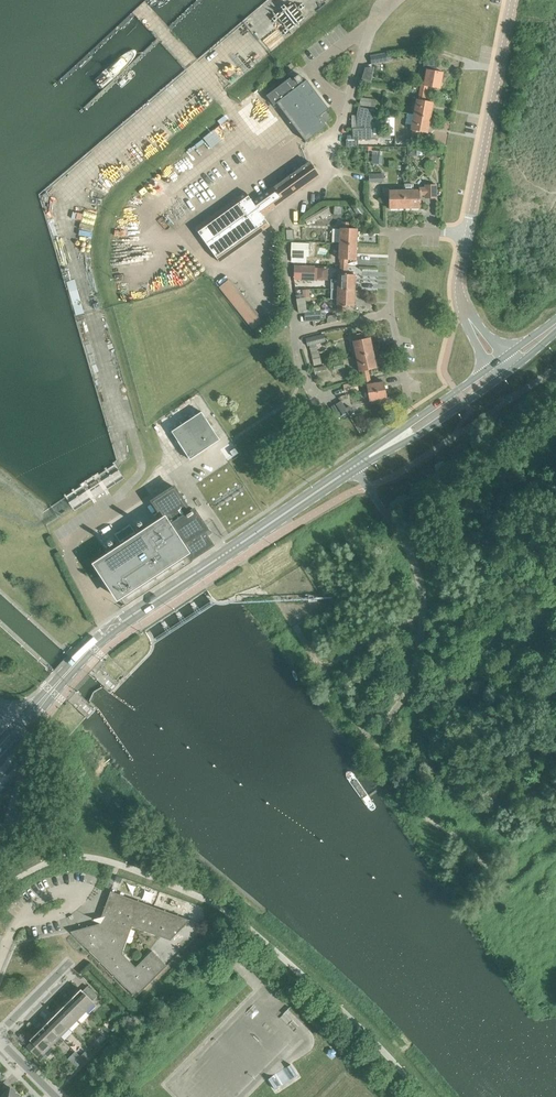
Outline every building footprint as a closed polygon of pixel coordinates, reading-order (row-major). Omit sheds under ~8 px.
[(385,54),(370,56),(371,64),(386,61),(385,54)] [(420,85),(419,91),(426,92),(427,86),(439,89),(442,72),(434,71),(434,58),(427,58),(427,69),(426,69),(423,85),(420,85)] [(330,118),(325,111),(328,109),(306,80),(304,82),(298,74),(293,78),(294,79),(292,81),(289,78),(266,96),(273,106),(277,103),(305,142),(326,126),(324,123),(330,118)] [(416,99),(413,115),(430,118),(432,102),(424,101),(426,92),(419,91),(418,100),(416,99)] [(359,105),(374,107),(376,100),(360,98),(359,105)] [(239,112),(255,134),(277,117),(269,106),(263,110),(255,99),(239,112)] [(430,118),(413,115),(410,130),(412,130),(411,136),(418,137),(419,132),(427,133),(430,118)] [(352,140),(370,139),(370,128),(352,128),(352,140)] [(283,200),(318,175),(309,162),(274,187),(274,188),(270,191),(269,190),(252,202),(245,192),(195,229),(219,263),(270,226),(262,216),(279,204),(278,203),(283,200)] [(419,190),(404,191),(404,208),(419,208),(419,195),(425,195),(425,198),(436,198),(436,185),(425,185),(425,188),(419,188),(419,190)] [(404,208),(404,191),(389,191),(389,188),(382,189),(383,196),(388,196),(388,208),(404,208)] [(359,206),(353,210),(359,217),(364,213),(359,206)] [(326,207),(304,220),(306,224),(320,216),(322,220),(331,214),(326,207)] [(340,228),(339,244),(356,244),(357,229),(348,228),(348,222),(342,222),(342,228),(340,228)] [(291,256),(306,257),(308,257),(309,243),(291,243),(291,256)] [(340,259),(340,267),(347,267),(347,260),(355,260),(356,244),(339,244),(339,259),(340,259)] [(338,274),(337,289),(354,290),(355,275),(346,274),(347,267),(340,267),(340,274),(338,274)] [(219,288),(253,330),(261,324),(227,281),(219,288)] [(354,290),(337,289),(337,305),(338,305),(338,311),(345,311),(345,305),(353,306),(354,290)] [(305,312),(305,321),(321,320),(320,311),(305,312)] [(328,317),(327,320),(327,324),(338,321),(339,321),(338,317),(334,315),(328,317)] [(306,338),(308,346),(326,341),(324,333),(306,338)] [(353,341),(356,356),(373,353),(369,337),(361,339),(359,333),(353,335),(354,341),(353,341)] [(361,372),(363,380),(369,378),(367,370),(376,368),(373,353),(356,356),(359,372),(361,372)] [(315,369),(316,376),(327,374),(325,366),(315,369)] [(369,378),(363,380),(364,386),(366,385),(369,401),(386,398),(384,382),(370,384),(369,378)] [(341,401),(336,405),(342,414),(345,412),(348,416),(349,417),(354,414),(349,406),(346,408),(341,401)] [(167,434),(185,464),(215,443),(197,414),(167,434)] [(199,553),(211,545),(212,545),(203,531),(206,529),(193,509),(190,511),(174,487),(152,501),(163,519),(155,524),(154,523),(147,527),(147,529),(141,533),(140,532),(139,533),(133,537),(132,535),(135,533),(129,524),(114,534),(120,543),(123,541),(125,543),(118,547),(118,546),(117,547),(118,548),(111,553),(110,552),(103,556),(103,558),(95,564),(117,598),(126,592),(127,594),(134,589),(134,587),(140,583),(142,584),(149,579),(148,577),(155,573),(156,574),(164,569),(163,568),(170,563),(171,564),(178,560),(178,558),(186,553),(191,560),(200,554),(199,553)] [(356,762),(340,773),(368,814),(384,804),(356,762)] [(70,932),(135,997),(166,966),(151,951),(135,967),(121,954),(131,927),(169,940),(190,920),(110,891),(98,924),(70,932)] [(80,989),(71,998),(85,1011),(94,1003),(92,1001),(97,996),(87,986),(82,991),(80,989)] [(71,998),(63,1006),(77,1020),(85,1011),(71,998)] [(63,1006),(55,1015),(68,1028),(77,1020),(63,1006)] [(55,1015),(46,1023),(60,1037),(68,1028),(55,1015)] [(46,1023),(38,1031),(51,1045),(60,1037),(46,1023)] [(51,1045),(38,1031),(29,1040),(31,1042),(26,1047),(40,1060),(45,1056),(47,1058),(55,1049),(51,1045)] [(101,1035),(96,1040),(100,1043),(105,1038),(101,1035)] [(100,1043),(96,1040),(91,1044),(95,1048),(100,1043)] [(84,1052),(80,1056),(83,1060),(88,1055),(84,1052)] [(83,1060),(80,1056),(75,1061),(78,1065),(83,1060)] [(10,1088),(1,1096),(0,1095),(0,1096),(19,1096),(10,1088)]
